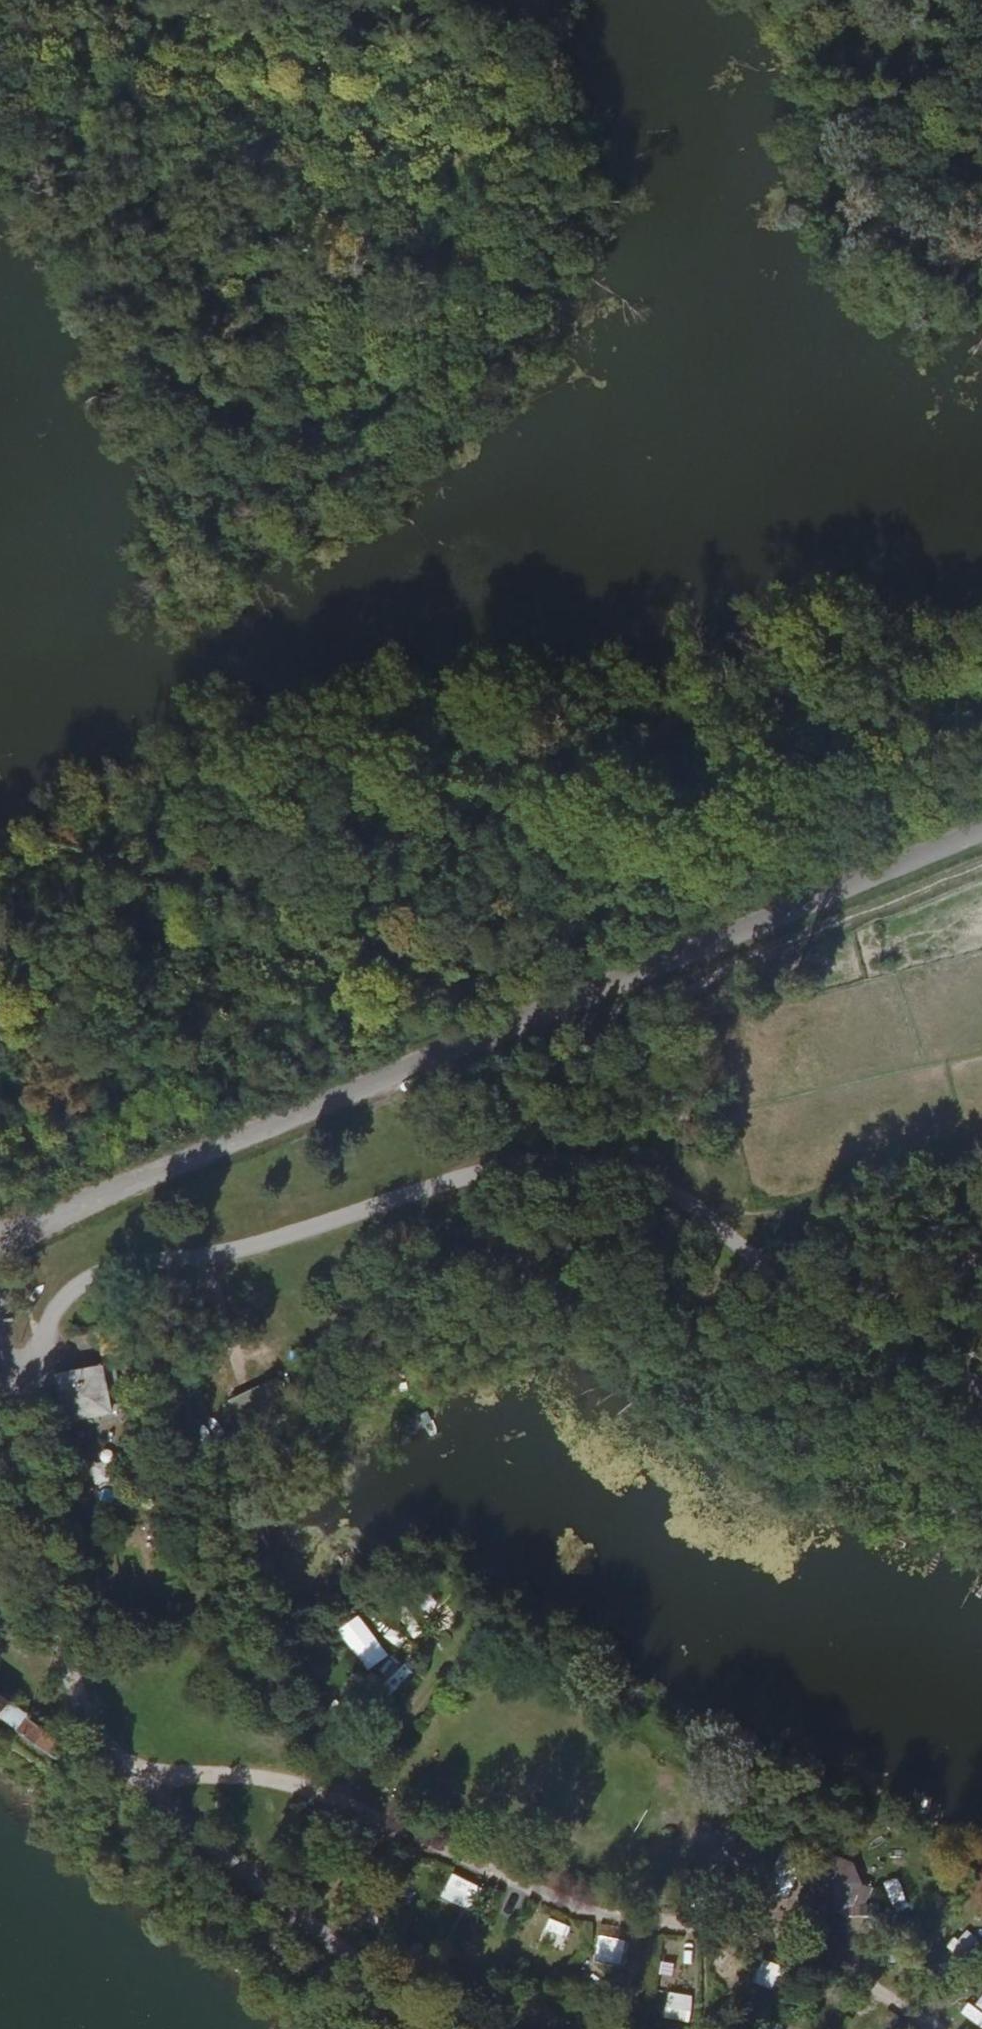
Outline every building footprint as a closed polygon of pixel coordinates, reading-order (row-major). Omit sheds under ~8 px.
[(320,1387),(291,1325),(250,1344),(278,1406),(320,1387)] [(278,1406),(250,1344),(202,1366),(231,1428),(278,1406)] [(111,1418),(105,1369),(60,1375),(66,1423),(111,1418)] [(135,1592),(180,1569),(167,1545),(123,1568),(135,1592)] [(399,1685),(414,1671),(399,1654),(384,1668),(399,1685)] [(0,1686),(0,1720),(1,1721),(19,1699),(0,1686)] [(77,1740),(42,1716),(25,1737),(41,1748),(60,1761),(77,1740)] [(809,1859),(817,1916),(867,1908),(859,1852),(809,1859)] [(454,1872),(443,1899),(474,1912),(485,1885),(454,1872)] [(626,1964),(631,1939),(601,1932),(596,1958),(626,1964)] [(862,2028),(888,2028),(873,2016),(862,2028)]
